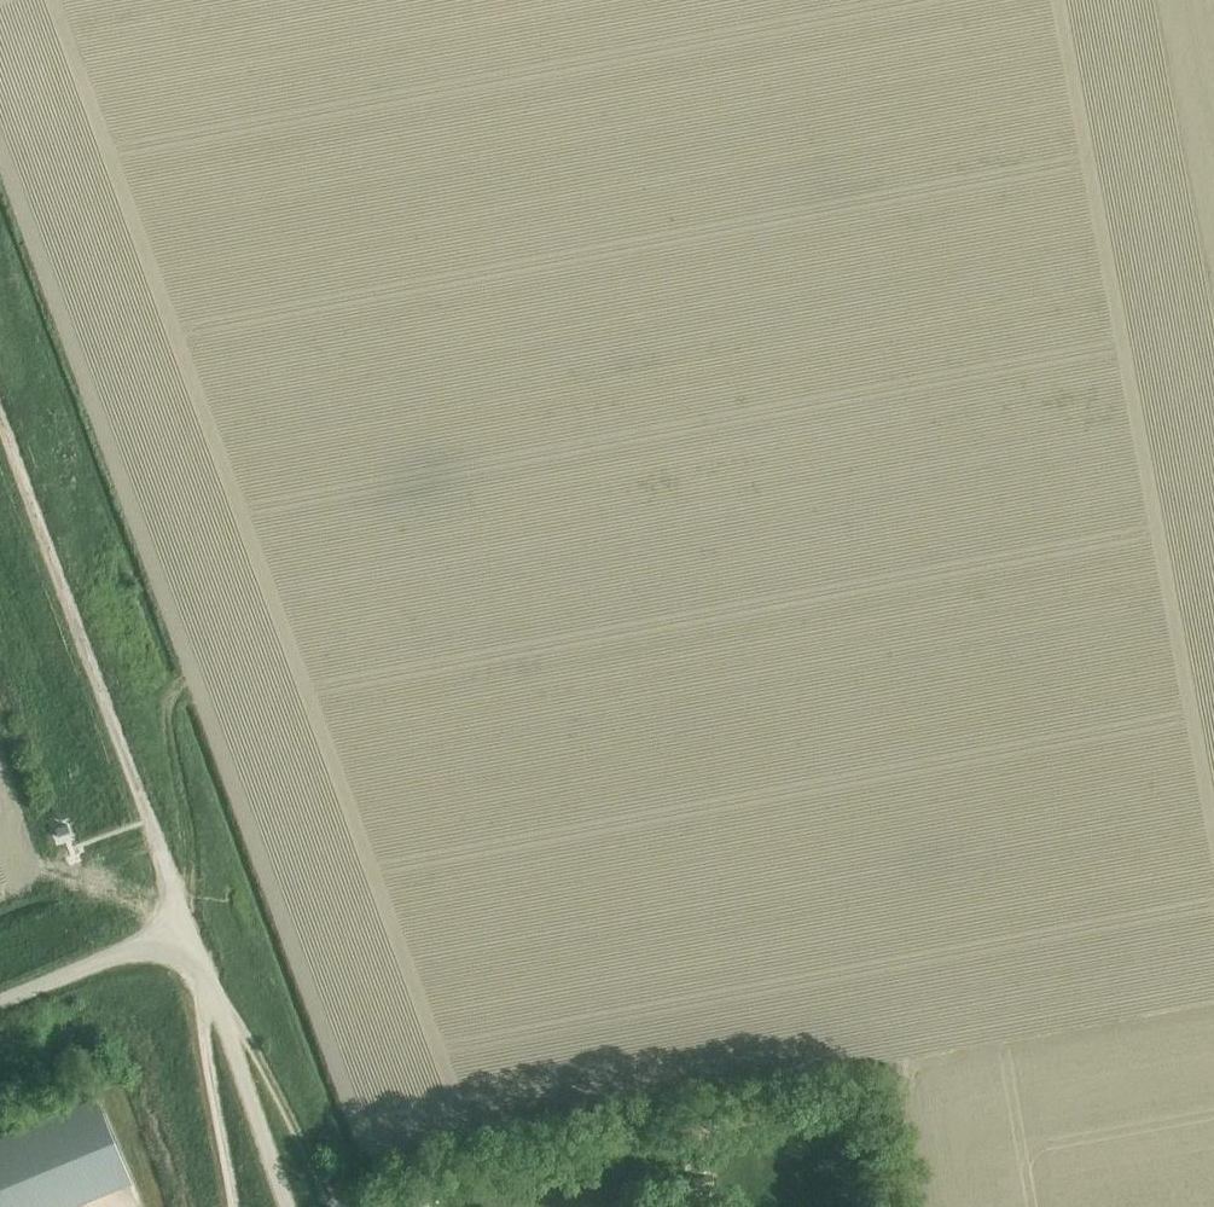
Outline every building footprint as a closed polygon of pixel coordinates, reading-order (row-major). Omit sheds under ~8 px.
[(83,850),(70,852),(72,863),(85,859),(83,850)] [(133,1183),(98,1099),(0,1139),(0,1206),(76,1206),(133,1183)] [(848,1106),(851,1115),(861,1112),(865,1112),(864,1107),(861,1107),(859,1102),(848,1106)] [(410,1202),(411,1206),(430,1206),(427,1197),(410,1202)]
